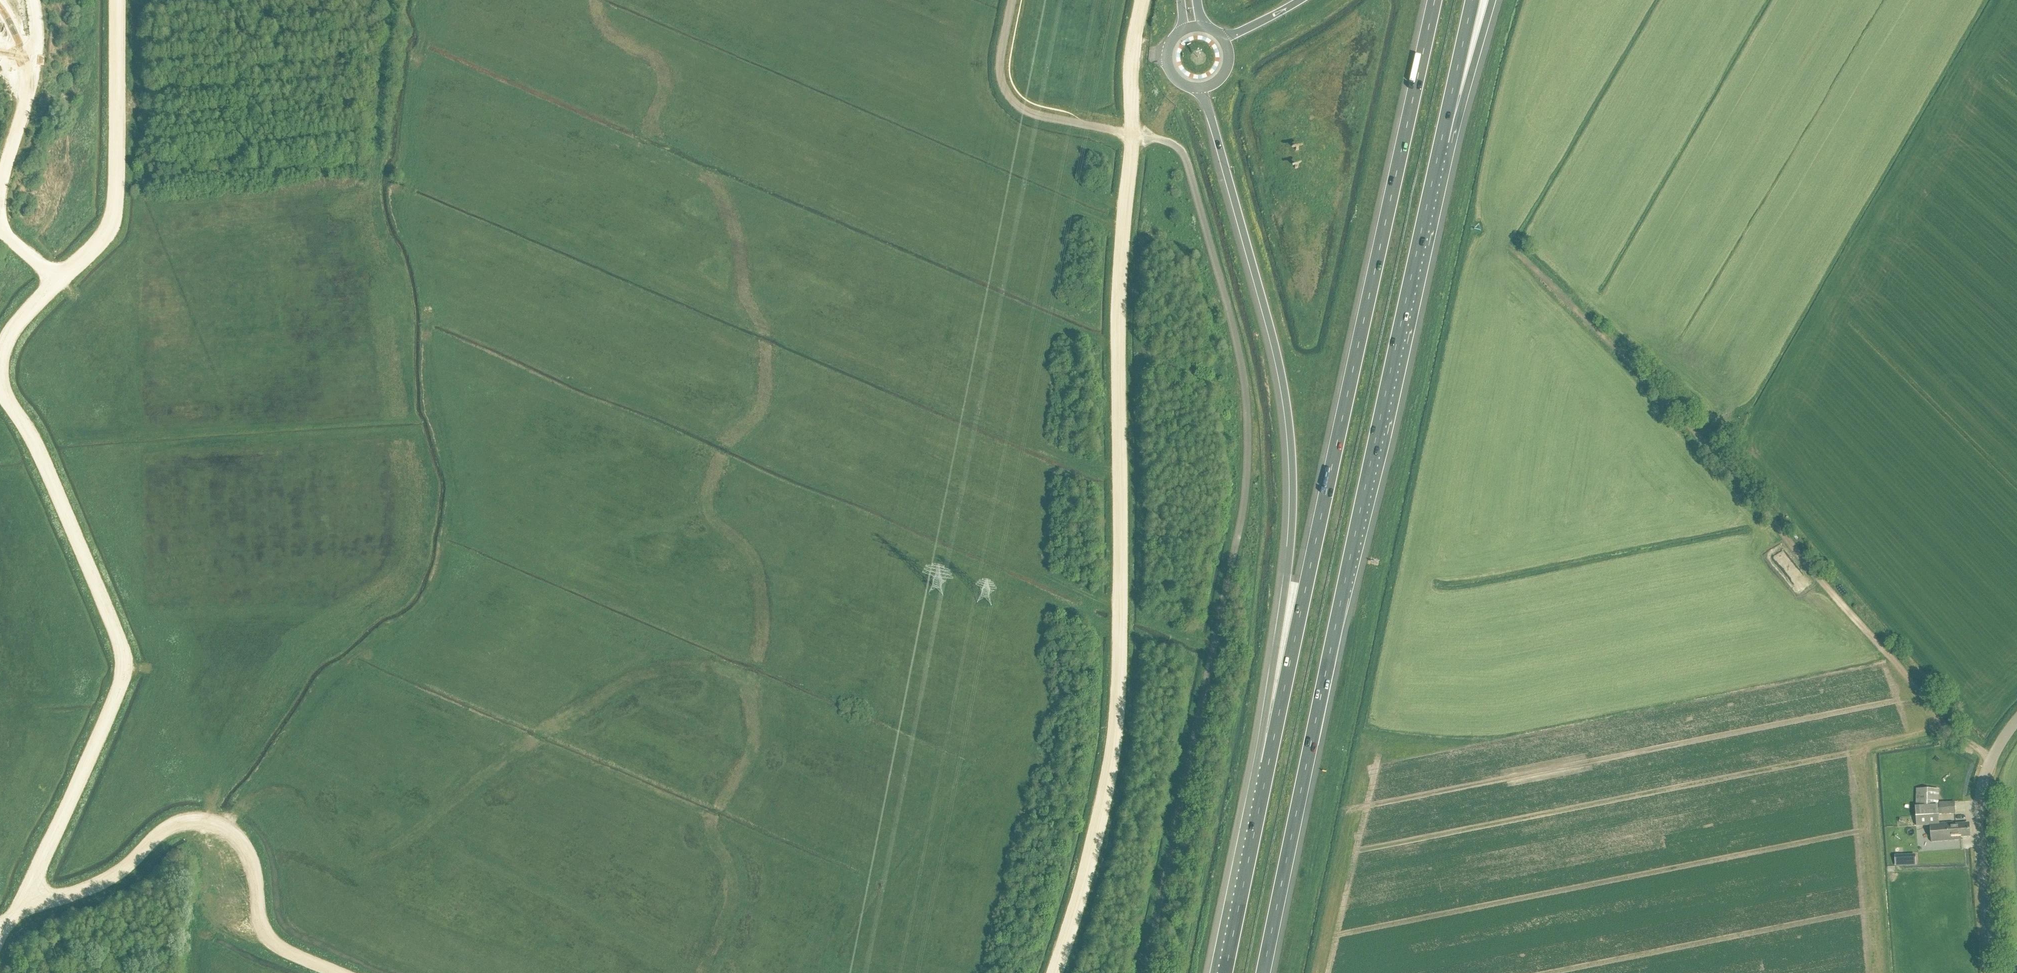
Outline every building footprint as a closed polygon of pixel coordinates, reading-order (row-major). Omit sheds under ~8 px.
[(1163,104),(1163,95),(1155,95),(1155,104),(1163,104)] [(1962,798),(1970,798),(1970,783),(1962,783),(1962,798)] [(1939,803),(1938,790),(1916,790),(1917,826),(1930,826),(1931,842),(1961,841),(1961,837),(1970,837),(1969,825),(1951,825),(1951,824),(1940,824),(1939,815),(1955,814),(1955,802),(1939,803)]
